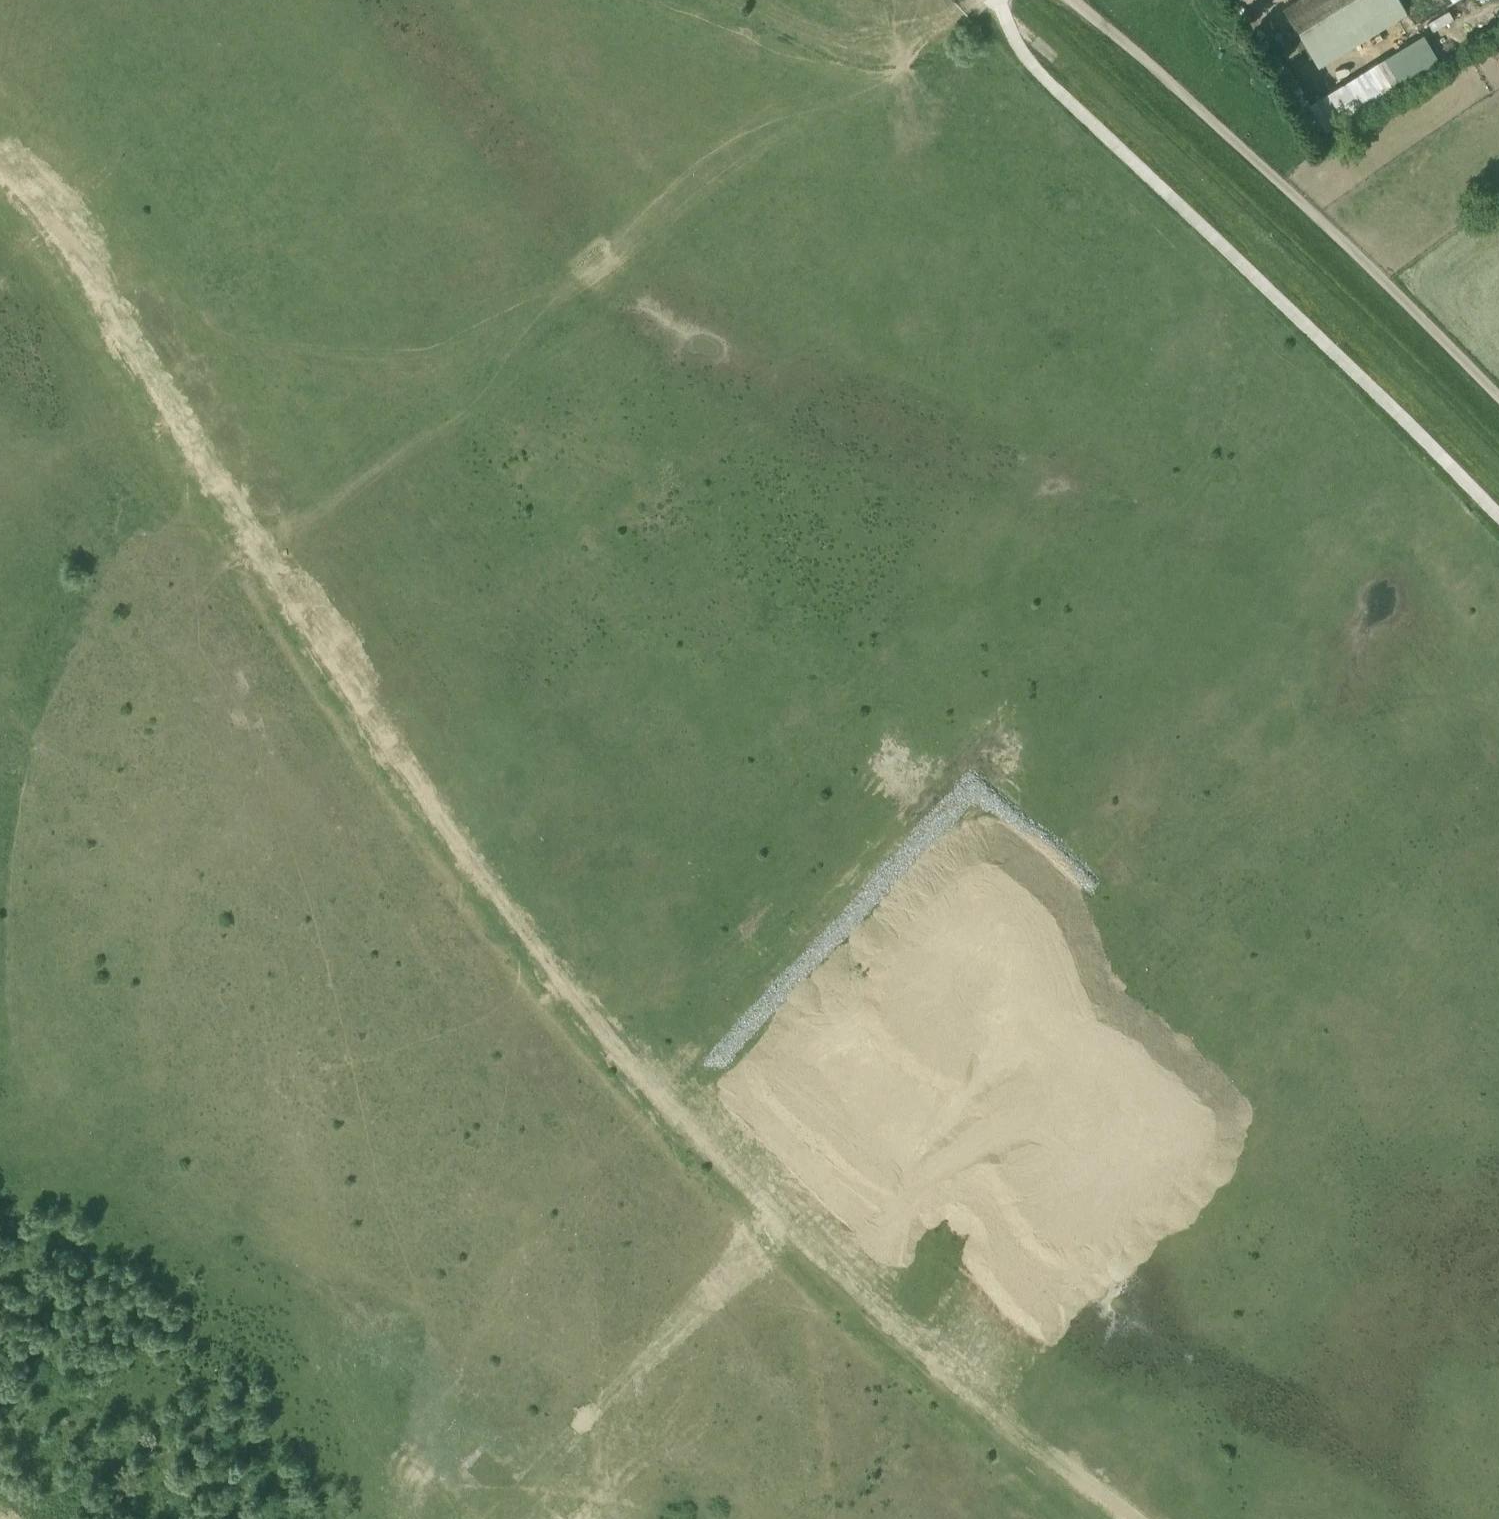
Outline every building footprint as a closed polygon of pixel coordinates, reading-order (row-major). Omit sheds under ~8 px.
[(1298,30),(1347,0),(1296,0),(1284,7),(1298,30)] [(1298,30),(1319,66),(1407,13),(1399,0),(1347,0),(1298,30)] [(1423,36),(1312,105),(1331,135),(1442,67),(1423,36)]
